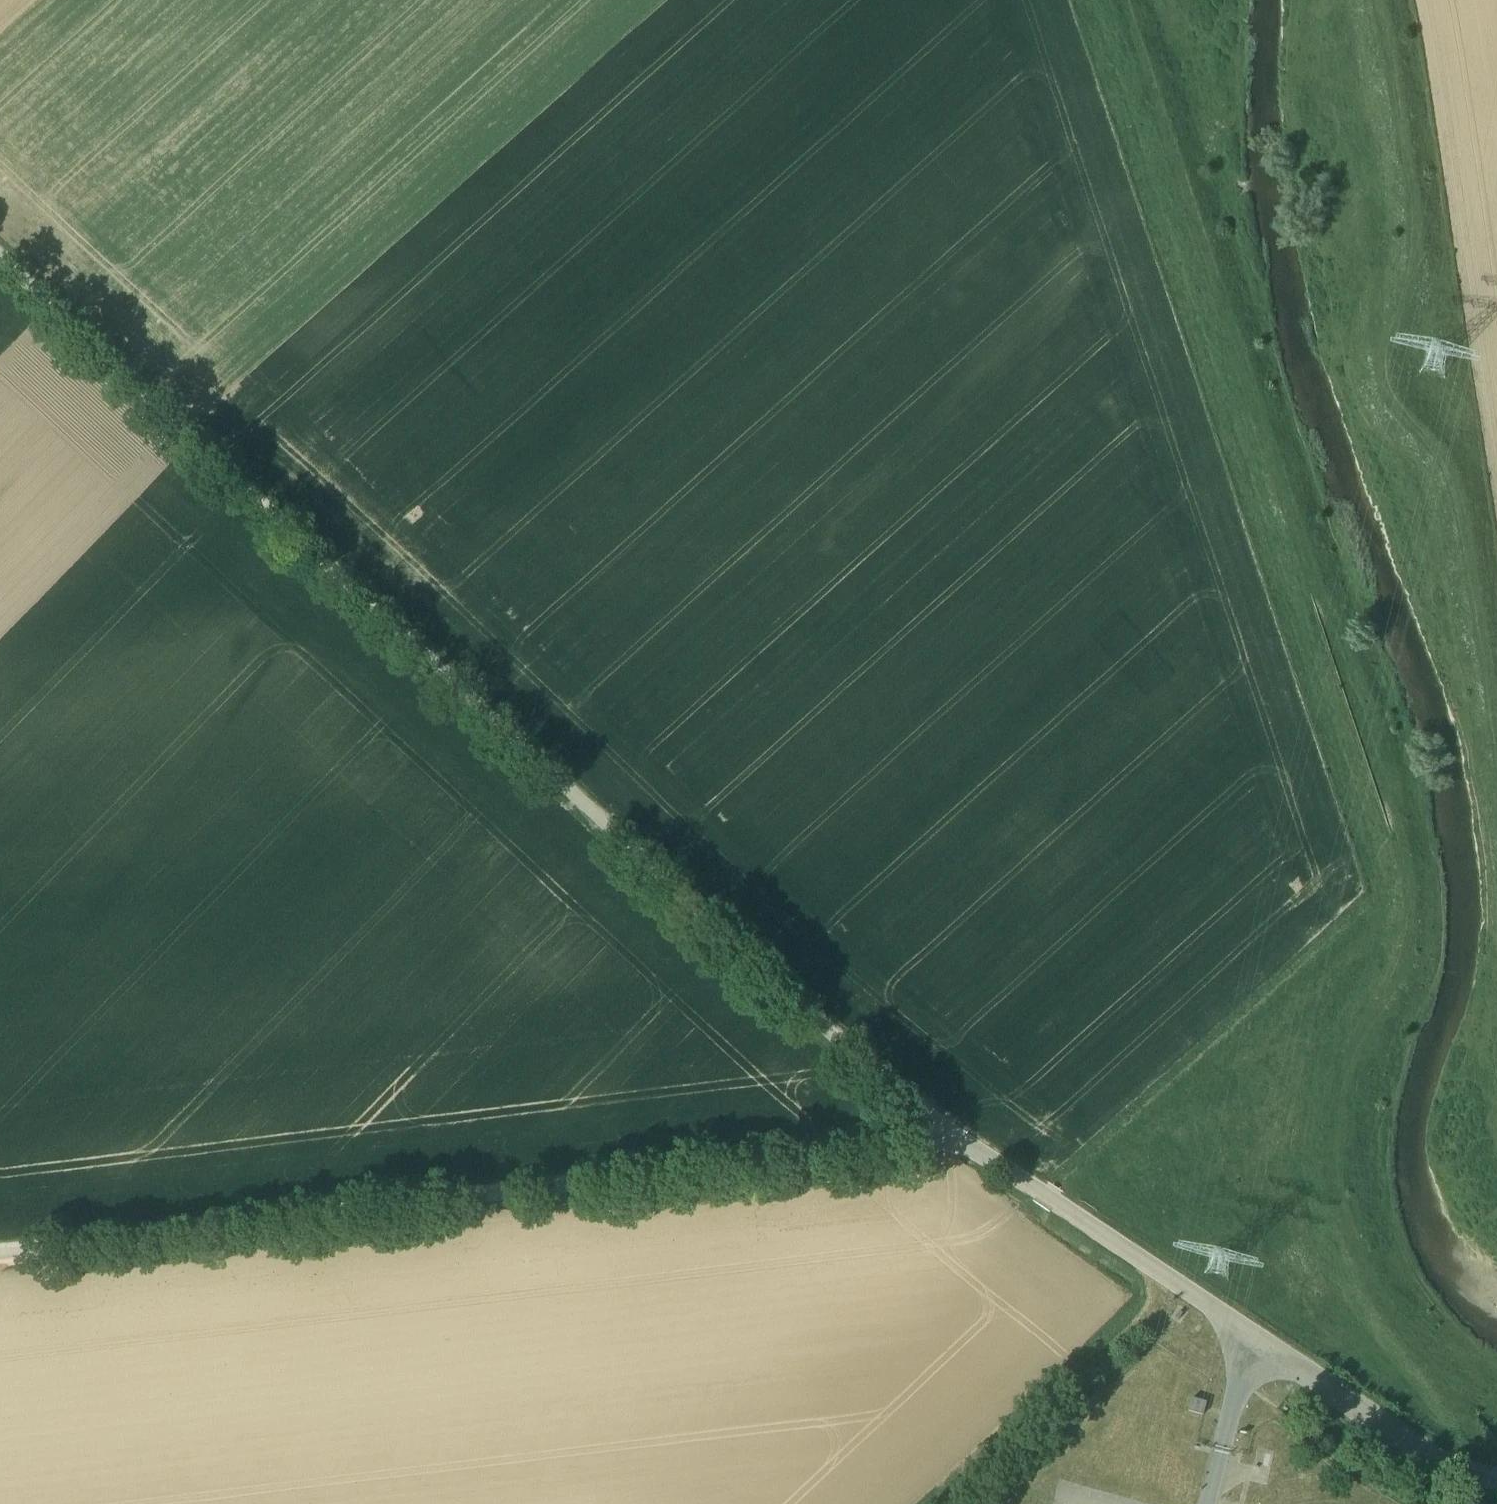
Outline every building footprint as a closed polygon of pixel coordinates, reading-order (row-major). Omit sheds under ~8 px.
[(1192,1399),(1189,1411),(1203,1415),(1207,1403),(1192,1399)]
